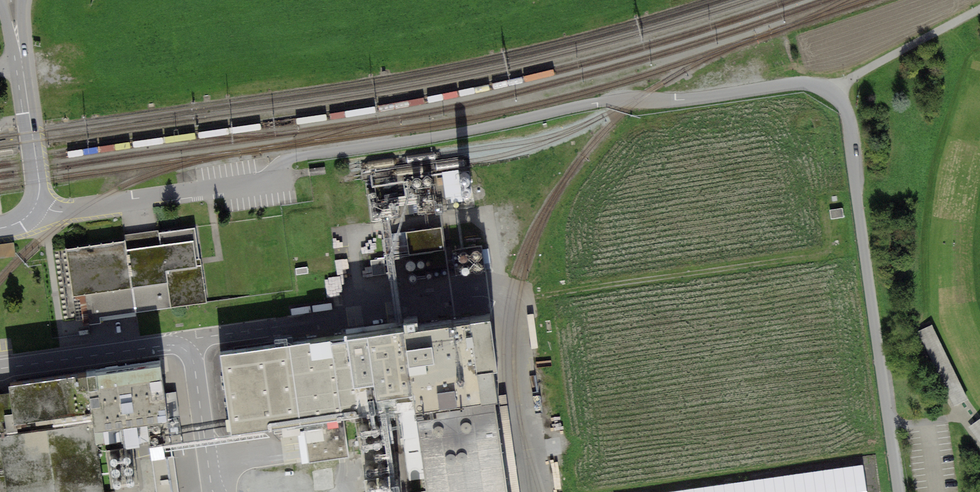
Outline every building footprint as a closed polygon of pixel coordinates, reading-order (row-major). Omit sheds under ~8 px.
[(457,170),(442,172),(445,197),(460,195),(457,170)] [(462,185),(463,185),(465,185),(467,185),(468,184),(469,182),(470,180),(470,179),(469,177),(468,176),(466,175),(465,175),(463,175),(461,176),(460,177),(459,178),(459,180),(459,182),(460,183),(462,185)] [(425,186),(426,186),(428,186),(429,186),(431,185),(431,184),(432,182),(432,181),(431,180),(430,179),(429,178),(428,178),(426,178),(425,178),(424,179),(423,180),(423,182),(423,183),(424,185),(425,186)] [(415,187),(417,188),(418,188),(419,187),(421,186),(421,185),(422,184),(422,182),(421,181),(420,180),(419,179),(418,179),(416,179),(415,180),(414,181),(413,182),(413,183),(413,185),(414,186),(415,187)] [(463,196),(465,197),(466,197),(468,196),(470,195),(471,194),(471,192),(471,190),(470,189),(469,187),(468,187),(466,186),(464,186),(463,187),(461,188),(461,190),(460,192),(461,193),(461,195),(463,196)] [(843,208),(829,210),(830,219),(844,217),(843,208)] [(440,227),(391,235),(394,253),(408,251),(409,255),(444,250),(440,227)] [(191,229),(59,252),(67,298),(94,293),(99,321),(204,303),(191,229)] [(0,246),(0,259),(14,258),(12,244),(0,246)] [(477,261),(478,260),(480,259),(481,258),(482,257),(482,255),(481,253),(480,252),(479,251),(477,250),(475,250),(474,251),(472,252),(471,254),(471,255),(471,257),(472,259),(473,260),(475,261),(477,261)] [(464,262),(466,262),(468,261),(469,259),(469,258),(469,256),(469,254),(468,253),(466,252),(465,251),(463,251),(461,252),(460,253),(459,255),(459,257),(459,258),(460,260),(461,261),(463,262),(464,262)] [(383,259),(371,261),(373,275),(385,273),(383,259)] [(406,267),(407,269),(408,270),(410,270),(411,270),(413,270),(414,269),(415,267),(416,266),(415,264),(415,262),(413,261),(412,260),(410,260),(409,260),(407,261),(406,262),(405,264),(405,266),(406,267)] [(478,273),(480,273),(481,272),(482,270),(483,269),(483,267),(482,265),(481,264),(480,263),(478,262),(476,262),(475,263),(473,264),(473,266),(472,268),(472,269),(473,271),(475,272),(476,273),(478,273)] [(465,274),(467,274),(468,273),(470,272),(470,270),(470,268),(470,267),(469,265),(467,264),(466,264),(464,264),(462,264),(461,265),(460,267),(460,269),(460,270),(461,272),(462,273),(464,274),(465,274)] [(417,399),(418,411),(463,405),(497,401),(493,370),(498,369),(490,318),(407,329),(417,399)] [(936,323),(921,330),(954,404),(969,398),(936,323)] [(291,346),(301,416),(320,413),(343,410),(417,399),(407,329),(291,346)] [(301,416),(291,346),(220,355),(231,433),(269,428),(268,422),(301,416)] [(160,361),(86,372),(94,422),(95,430),(169,419),(160,361)] [(7,384),(8,392),(14,434),(94,422),(86,372),(7,384)] [(0,393),(0,491),(104,491),(95,430),(94,422),(14,434),(8,392),(0,393)] [(497,401),(509,491),(520,491),(507,399),(497,401)] [(497,401),(463,405),(418,411),(429,491),(509,491),(497,401)] [(343,410),(320,413),(322,430),(306,432),(310,461),(349,456),(343,410)] [(969,426),(979,441),(979,418),(969,426)] [(151,430),(151,431),(152,433),(154,434),(155,434),(157,434),(158,434),(159,433),(160,431),(161,430),(160,428),(160,427),(159,426),(157,425),(156,425),(154,425),(153,426),(152,427),(151,428),(151,430)] [(377,435),(378,434),(380,433),(381,432),(381,430),(381,429),(380,427),(379,426),(378,425),(376,425),(374,425),(373,426),(371,427),(371,429),(371,431),(371,432),(372,433),(374,434),(375,435),(377,435)] [(365,436),(366,436),(367,435),(368,433),(369,432),(369,430),(368,429),(367,427),(365,426),(364,426),(362,426),(360,427),(359,429),(359,430),(359,432),(359,433),(360,435),(361,436),(363,436),(365,436)] [(379,449),(380,448),(381,447),(382,446),(383,445),(383,443),(382,441),(381,440),(379,439),(377,439),(376,439),(374,440),(373,441),(373,443),(373,445),(373,446),(374,448),(375,449),(377,449),(379,449)] [(366,450),(368,449),(369,448),(370,447),(371,445),(370,444),(370,442),(369,441),(367,440),(365,440),(364,440),(362,441),(361,442),(360,444),(360,446),(361,447),(362,449),(363,449),(365,450),(366,450)] [(379,461),(381,461),(382,460),(383,459),(384,458),(384,456),(384,455),(383,453),(382,452),(380,452),(379,452),(378,452),(376,453),(375,454),(375,456),(375,457),(375,459),(376,460),(378,461),(379,461)] [(127,463),(129,463),(130,462),(131,460),(131,459),(131,457),(130,456),(129,455),(128,454),(127,454),(125,454),(124,455),(123,456),(122,457),(122,459),(122,460),(123,462),(124,463),(126,463),(127,463)] [(115,464),(117,464),(118,463),(119,462),(119,460),(119,459),(118,457),(117,456),(116,456),(114,455),(113,456),(112,456),(111,457),(110,458),(110,460),(110,462),(111,463),(112,464),(114,464),(115,464)] [(152,461),(156,491),(178,491),(173,458),(152,461)] [(667,491),(865,491),(861,464),(667,491)] [(129,474),(131,474),(132,473),(133,472),(133,470),(133,469),(132,467),(131,466),(130,466),(129,466),(127,466),(126,466),(125,467),(124,469),(124,470),(124,472),(125,473),(126,474),(128,474),(129,474)] [(381,475),(383,475),(384,474),(385,473),(386,472),(386,470),(386,469),(385,467),(384,466),(383,466),(381,466),(380,466),(378,467),(378,468),(377,470),(377,471),(377,473),(378,474),(380,475),(381,475)] [(117,476),(118,475),(120,474),(120,473),(121,471),(121,470),(120,469),(119,468),(118,467),(116,467),(115,467),(114,468),(113,469),(112,470),(112,471),(112,473),(113,474),(114,475),(115,476),(117,476)] [(370,476),(372,476),(373,475),(374,474),(375,473),(375,471),(375,470),(374,469),(373,468),(371,467),(370,467),(369,467),(367,468),(366,469),(366,471),(366,472),(366,474),(367,475),(369,476),(370,476)] [(131,486),(132,485),(133,484),(134,483),(134,481),(134,480),(134,479),(133,478),(131,477),(130,477),(129,477),(127,477),(126,478),(126,480),(125,481),(126,483),(126,484),(128,485),(129,486),(131,486)] [(118,487),(120,486),(121,485),(122,484),(122,483),(122,481),(121,480),(120,479),(119,478),(118,478),(116,478),(115,479),(114,480),(113,481),(113,482),(113,484),(114,485),(115,486),(117,487),(118,487)] [(386,491),(388,491),(388,489),(389,488),(389,486),(388,484),(387,483),(385,482),(384,482),(382,482),(380,483),(379,485),(379,486),(379,488),(379,489),(380,491),(381,491),(382,491),(385,491),(386,491)] [(375,491),(376,490),(377,489),(377,487),(376,486),(375,484),(373,483),(371,483),(370,484),(368,485),(367,486),(367,487),(367,489),(367,491),(368,491),(375,491)]
